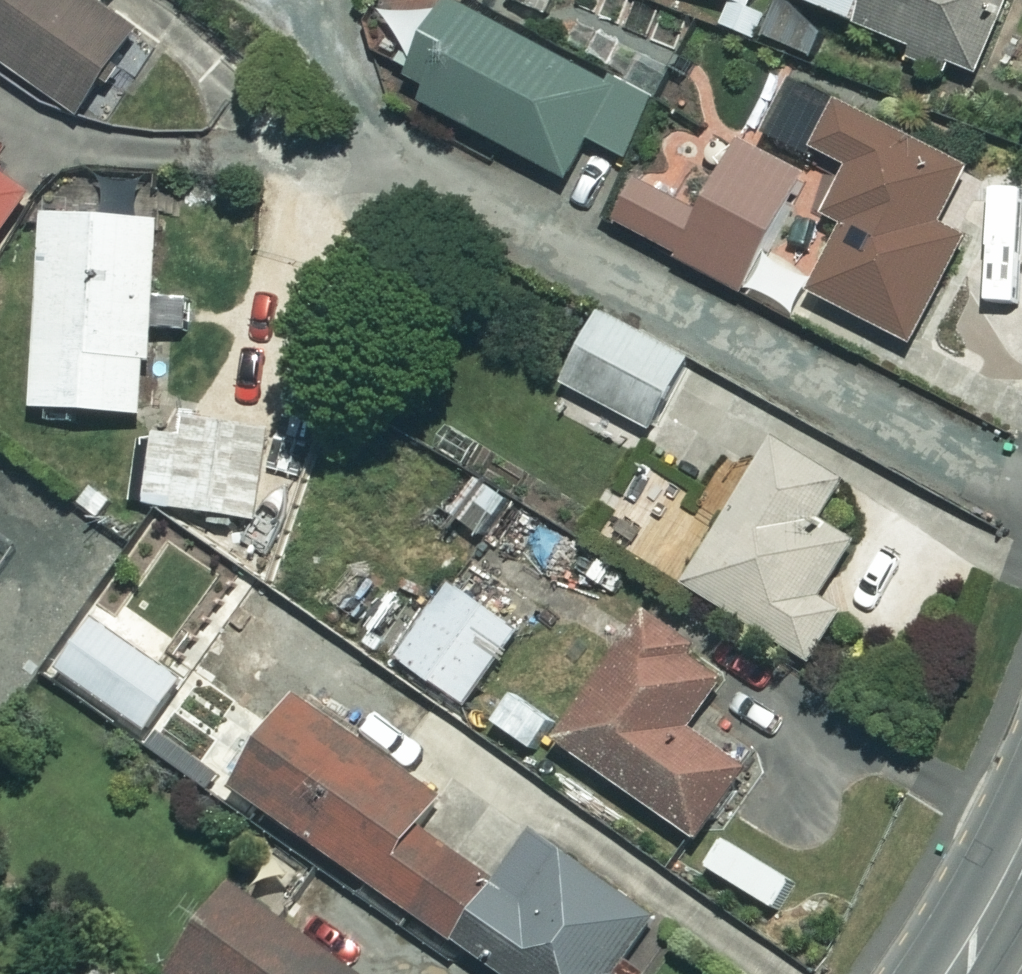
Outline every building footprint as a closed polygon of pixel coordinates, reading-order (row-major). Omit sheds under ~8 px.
[(74,113),(134,30),(92,0),(0,0),(0,60),(74,113)] [(651,102),(449,0),(437,0),(403,68),(430,81),(420,101),(567,174),(586,135),(625,154),(651,102)] [(865,0),(808,0),(857,20),(865,0)] [(857,20),(985,72),(1014,0),(865,0),(857,20)] [(963,164),(790,81),(765,132),(847,171),(826,216),(843,224),(809,294),(914,343),(964,239),(934,225),(963,164)] [(634,163),(605,216),(735,287),(798,173),(739,140),(721,172),(705,163),(689,193),(634,163)] [(26,192),(0,174),(0,228),(26,192)] [(158,217),(43,210),(31,405),(139,411),(144,325),(190,328),(191,299),(153,296),(158,217)] [(686,355),(596,311),(561,383),(650,427),(686,355)] [(269,424),(157,410),(145,504),(258,517),(269,424)] [(772,442),(682,582),(813,666),(845,614),(821,599),(858,541),(823,518),(843,487),(772,442)] [(472,472),(441,512),(490,550),(521,510),(472,472)] [(517,628),(448,580),(395,656),(463,704),(517,628)] [(731,664),(644,603),(551,734),(697,837),(757,751),(699,710),(731,664)] [(178,677),(91,616),(56,666),(144,726),(178,677)] [(554,718),(511,687),(489,718),(532,749),(554,718)] [(452,939),(494,879),(416,825),(439,792),(294,692),(230,785),(452,939)] [(216,735),(173,704),(152,734),(195,764),(216,735)] [(452,939),(504,973),(640,973),(622,962),(656,913),(530,826),(494,879),(452,939)] [(218,885),(156,973),(344,973),(218,885)] [(90,973),(134,973),(105,953),(90,973)]
